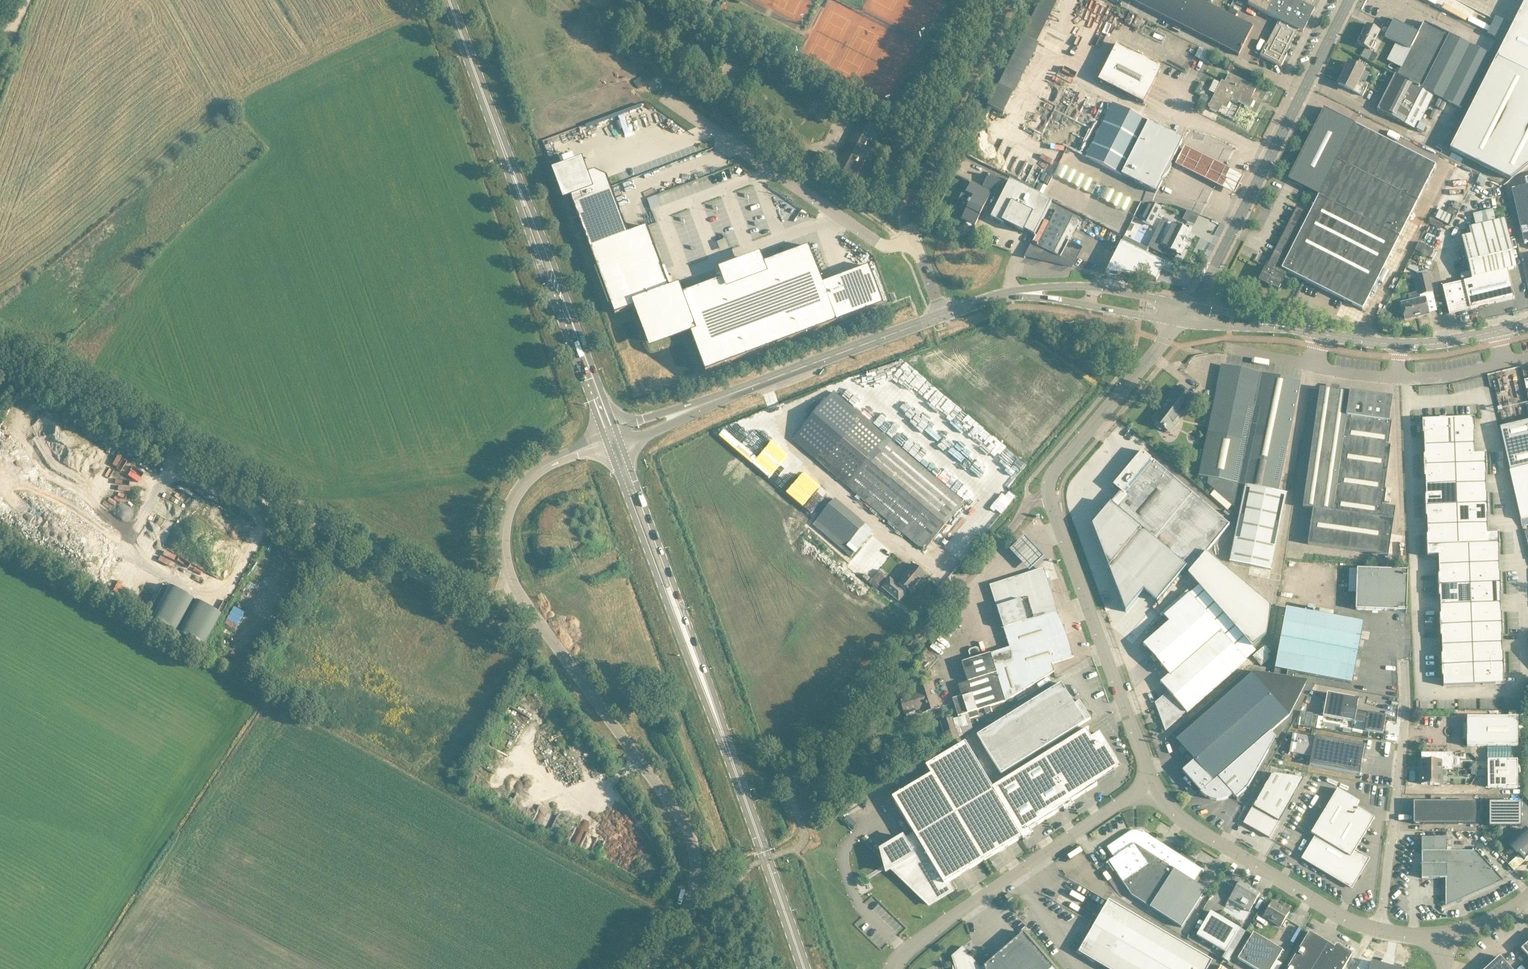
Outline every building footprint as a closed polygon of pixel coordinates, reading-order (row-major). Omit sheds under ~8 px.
[(1132,1),(1239,55),(1253,26),(1202,0),(1132,0),(1132,1)] [(1286,54),(1298,30),(1303,33),(1314,10),(1309,8),(1313,0),(1250,0),(1247,5),(1278,21),(1260,56),(1281,67),(1287,55),(1286,54)] [(1496,58),(1527,74),(1527,0),(1525,0),(1496,58)] [(1387,61),(1401,68),(1397,76),(1434,95),(1462,110),(1490,56),(1424,22),(1418,33),(1393,20),(1385,37),(1396,43),(1387,61)] [(1367,24),(1357,44),(1370,51),(1380,31),(1367,24)] [(711,39),(719,43),(721,38),(714,34),(711,39)] [(1098,80),(1143,103),(1161,67),(1116,44),(1098,80)] [(1195,57),(1209,64),(1214,55),(1200,48),(1195,57)] [(1450,150),(1510,180),(1527,166),(1527,74),(1496,58),(1450,150)] [(1349,62),(1338,84),(1362,96),(1367,87),(1358,82),(1364,70),(1349,62)] [(1229,74),(1225,82),(1237,88),(1231,99),(1237,102),(1237,103),(1239,104),(1239,103),(1250,109),(1254,100),(1251,99),(1256,88),(1229,74)] [(1422,133),(1426,126),(1420,123),(1434,95),(1397,76),(1395,75),(1377,111),(1422,133)] [(1212,84),(1209,91),(1215,94),(1208,107),(1219,113),(1222,106),(1227,108),(1231,99),(1237,88),(1225,82),(1222,80),(1220,83),(1214,80),(1214,81),(1213,81),(1212,83),(1212,84)] [(1110,109),(1103,122),(1085,157),(1157,193),(1184,140),(1170,133),(1170,131),(1165,128),(1163,129),(1112,104),(1110,109)] [(833,172),(854,183),(863,188),(892,132),(862,116),(833,172)] [(1288,272),(1362,310),(1367,301),(1435,164),(1364,129),(1355,124),(1335,162),(1309,214),(1297,208),(1259,281),(1278,291),(1288,272)] [(1213,163),(1183,148),(1175,166),(1203,181),(1234,197),(1243,179),(1213,163)] [(832,160),(817,152),(812,161),(827,169),(832,160)] [(579,166),(559,174),(566,193),(569,192),(590,248),(628,234),(610,187),(594,172),(583,176),(579,166)] [(975,226),(991,193),(994,195),(1001,182),(988,175),(982,188),(971,182),(963,198),(960,197),(959,199),(968,203),(967,204),(968,205),(961,219),(975,226)] [(1526,186),(1512,190),(1524,244),(1527,243),(1527,179),(1524,180),(1526,186)] [(1010,180),(990,219),(1003,225),(1004,224),(1023,233),(1024,231),(1034,236),(1051,201),(1010,180)] [(1092,181),(1086,192),(1092,194),(1097,184),(1092,181)] [(1141,203),(1134,217),(1136,218),(1138,215),(1143,217),(1141,221),(1152,226),(1160,209),(1157,207),(1158,204),(1141,203)] [(1435,207),(1430,205),(1426,214),(1430,216),(1435,207)] [(1442,286),(1449,314),(1514,299),(1508,271),(1515,269),(1503,219),(1495,221),(1492,209),(1473,214),(1475,226),(1468,227),(1470,235),(1461,237),(1470,272),(1460,274),(1462,281),(1442,286)] [(1055,210),(1038,244),(1032,241),(1024,258),(1025,258),(1025,257),(1072,267),(1082,248),(1069,241),(1078,222),(1055,210)] [(1447,225),(1452,216),(1440,210),(1435,218),(1447,225)] [(1185,238),(1187,239),(1190,233),(1169,222),(1158,244),(1179,255),(1181,255),(1186,245),(1183,243),(1185,238)] [(591,248),(590,248),(600,274),(611,305),(615,315),(634,308),(639,306),(653,342),(689,329),(677,296),(676,291),(672,293),(670,288),(668,284),(662,267),(659,259),(647,227),(610,241),(591,248)] [(1127,234),(1123,241),(1130,245),(1134,237),(1127,234)] [(1121,242),(1106,273),(1138,279),(1141,274),(1156,282),(1165,264),(1121,242)] [(1415,250),(1430,258),(1435,250),(1419,242),(1415,250)] [(677,296),(689,329),(706,372),(884,305),(869,266),(823,284),(809,246),(759,265),(757,261),(726,273),(727,277),(683,294),(677,296)] [(1401,303),(1405,319),(1418,316),(1418,317),(1429,315),(1426,301),(1434,299),(1432,289),(1428,274),(1415,277),(1420,299),(1401,303)] [(1286,494),(1278,492),(1300,382),(1221,366),(1199,476),(1208,478),(1207,484),(1234,507),(1239,484),(1244,485),(1228,563),(1270,571),(1286,494)] [(1392,398),(1320,388),(1318,398),(1304,508),(1314,510),(1309,545),(1390,556),(1396,508),(1383,506),(1391,447),(1388,446),(1391,423),(1389,422),(1392,398)] [(1163,428),(1165,430),(1165,429),(1168,431),(1192,400),(1178,389),(1153,420),(1163,428)] [(924,550),(964,503),(833,392),(793,440),(924,550)] [(1424,455),(1423,455),(1424,466),(1422,466),(1423,467),(1424,467),(1424,478),(1425,477),(1426,495),(1425,495),(1425,506),(1424,506),(1424,507),(1425,507),(1426,517),(1427,517),(1427,535),(1426,535),(1427,546),(1426,546),(1426,547),(1427,547),(1427,557),(1428,557),(1428,556),(1438,556),(1439,575),(1438,575),(1438,586),(1437,586),(1438,586),(1439,597),(1440,597),(1440,615),(1439,615),(1440,626),(1439,626),(1440,626),(1440,637),(1441,637),(1442,655),(1441,655),(1441,666),(1440,666),(1441,666),(1442,677),(1443,677),(1443,686),(1503,684),(1503,675),(1504,675),(1503,664),(1505,664),(1505,663),(1503,663),(1503,653),(1502,653),(1501,635),(1502,635),(1502,624),(1503,624),(1503,623),(1502,623),(1501,613),(1500,613),(1500,595),(1501,595),(1500,584),(1502,584),(1502,583),(1500,583),(1500,573),(1499,573),(1498,555),(1499,555),(1499,544),(1500,544),(1500,543),(1499,543),(1498,533),(1498,534),(1487,534),(1487,515),(1488,515),(1487,504),(1489,504),(1487,504),(1487,493),(1486,493),(1485,475),(1486,475),(1486,464),(1487,464),(1486,464),(1485,453),(1485,454),(1474,455),(1473,433),(1475,433),(1474,423),(1469,423),(1469,419),(1427,420),(1427,425),(1422,425),(1423,434),(1424,434),(1424,455)] [(1509,472),(1527,468),(1527,421),(1499,428),(1504,450),(1509,472)] [(1121,492),(1092,524),(1108,568),(1126,612),(1144,591),(1157,602),(1163,594),(1186,567),(1190,571),(1188,574),(1252,647),(1266,635),(1270,607),(1206,553),(1229,525),(1161,468),(1153,461),(1142,452),(1113,486),(1121,492)] [(1527,519),(1527,468),(1509,472),(1520,520),(1521,520),(1527,519)] [(223,485),(212,480),(211,483),(221,489),(223,485)] [(855,554),(874,532),(856,518),(835,499),(813,525),(843,551),(847,546),(855,554)] [(1009,554),(1029,574),(1044,560),(1024,540),(1009,554)] [(890,578),(882,588),(899,602),(907,592),(905,591),(906,590),(908,591),(908,590),(911,593),(926,576),(912,564),(904,574),(906,576),(898,585),(890,578)] [(1406,613),(1408,569),(1357,567),(1356,610),(1406,611),(1406,613)] [(886,575),(880,570),(869,583),(875,588),(886,575)] [(990,587),(993,596),(1003,629),(1057,612),(1044,570),(1029,574),(990,587)] [(221,615),(170,588),(152,621),(203,648),(221,615)] [(1186,712),(1187,713),(1194,706),(1232,674),(1246,661),(1221,632),(1221,631),(1189,594),(1171,610),(1164,617),(1169,623),(1143,646),(1169,675),(1160,683),(1168,692),(1155,703),(1165,730),(1165,731),(1186,712)] [(1363,623),(1286,608),(1275,669),(1352,683),(1363,623)] [(1052,664),(1074,657),(1057,612),(1003,629),(1009,648),(990,654),(1005,702),(1054,672),(1052,664)] [(958,738),(972,729),(969,719),(978,716),(976,710),(1005,702),(990,654),(981,657),(979,649),(976,648),(970,650),(968,652),(971,660),(962,663),(968,682),(958,685),(962,696),(953,699),(958,716),(960,715),(961,717),(954,719),(954,717),(939,722),(946,742),(958,738)] [(1270,658),(1262,648),(1252,657),(1261,666),(1270,658)] [(1247,789),(1275,738),(1270,733),(1289,716),(1307,681),(1254,672),(1252,674),(1176,740),(1196,763),(1187,771),(1204,790),(1199,794),(1199,795),(1201,793),(1203,796),(1206,798),(1209,799),(1212,800),(1215,801),(1219,801),(1222,800),(1225,800),(1228,798),(1231,796),(1233,795),(1237,800),(1236,798),(1247,789)] [(915,693),(899,698),(905,714),(919,709),(921,714),(940,707),(932,683),(913,689),(915,693)] [(1074,705),(1061,684),(977,736),(1001,775),(1090,719),(1082,706),(1080,707),(1078,703),(1074,705)] [(1373,732),(1382,734),(1383,734),(1386,716),(1368,713),(1368,715),(1356,713),(1359,699),(1349,697),(1326,694),(1323,718),(1353,723),(1365,724),(1364,731),(1373,732)] [(1320,715),(1302,712),(1300,726),(1317,729),(1320,715)] [(1466,746),(1517,746),(1517,717),(1466,717),(1466,746)] [(1088,729),(992,789),(1022,838),(1023,840),(1023,841),(1033,835),(1033,834),(1032,835),(1029,830),(1063,809),(1064,811),(1064,812),(1074,806),(1074,805),(1073,806),(1071,802),(1097,786),(1097,785),(1096,786),(1095,784),(1115,772),(1115,771),(1112,773),(1115,761),(1117,763),(1099,733),(1099,734),(1091,739),(1086,731),(1089,730),(1088,729)] [(1364,745),(1315,736),(1314,738),(1293,734),(1289,753),(1311,756),(1309,765),(1359,774),(1364,745)] [(951,892),(946,883),(1022,838),(992,789),(965,743),(926,766),(931,775),(892,798),(913,833),(905,839),(904,837),(881,851),(884,862),(885,862),(892,869),(890,870),(892,869),(929,905),(955,890),(955,889),(951,892)] [(880,751),(883,761),(891,759),(888,748),(880,751)] [(1442,770),(1442,760),(1419,760),(1419,761),(1421,761),(1421,766),(1423,766),(1423,770),(1421,770),(1421,785),(1430,784),(1430,785),(1439,785),(1439,770),(1442,770)] [(1487,788),(1517,787),(1518,760),(1487,760),(1487,788)] [(1272,774),(1244,823),(1257,831),(1288,776),(1272,774)] [(1270,838),(1304,779),(1288,776),(1257,831),(1270,838)] [(1356,807),(1359,802),(1338,789),(1311,833),(1316,836),(1303,859),(1351,888),(1365,866),(1369,859),(1355,851),(1375,818),(1356,807)] [(1475,824),(1475,802),(1413,802),(1413,824),(1475,824)] [(1489,826),(1521,826),(1521,802),(1489,802),(1489,826)] [(1525,830),(1508,844),(1514,850),(1515,849),(1525,860),(1527,858),(1527,834),(1525,830)] [(1115,871),(1131,895),(1180,927),(1205,890),(1193,882),(1201,870),(1143,832),(1142,834),(1141,833),(1138,832),(1136,832),(1133,832),(1130,833),(1128,834),(1107,848),(1114,858),(1106,864),(1109,862),(1115,871)] [(1503,881),(1504,881),(1476,851),(1447,851),(1446,838),(1422,838),(1422,878),(1446,878),(1445,906),(1503,881)] [(1229,900),(1249,912),(1255,903),(1260,894),(1249,888),(1251,885),(1246,882),(1244,885),(1239,882),(1234,891),(1229,900)] [(1212,961),(1109,901),(1078,953),(1106,968),(1208,968),(1212,961)] [(1289,912),(1272,902),(1263,917),(1280,927),(1289,912)] [(1211,912),(1196,936),(1225,953),(1240,928),(1211,912)] [(1352,955),(1351,953),(1338,945),(1335,946),(1334,947),(1309,932),(1304,941),(1287,968),(1344,968),(1352,955)] [(1023,933),(984,967),(984,968),(983,968),(1054,968),(1023,933)] [(1254,968),(1272,968),(1283,951),(1253,933),(1238,959),(1254,968)] [(980,968),(962,947),(951,957),(954,966),(952,966),(953,968),(981,968),(980,968)] [(1501,958),(1499,957),(1490,965),(1487,968),(1486,968),(1511,968),(1501,958)]
